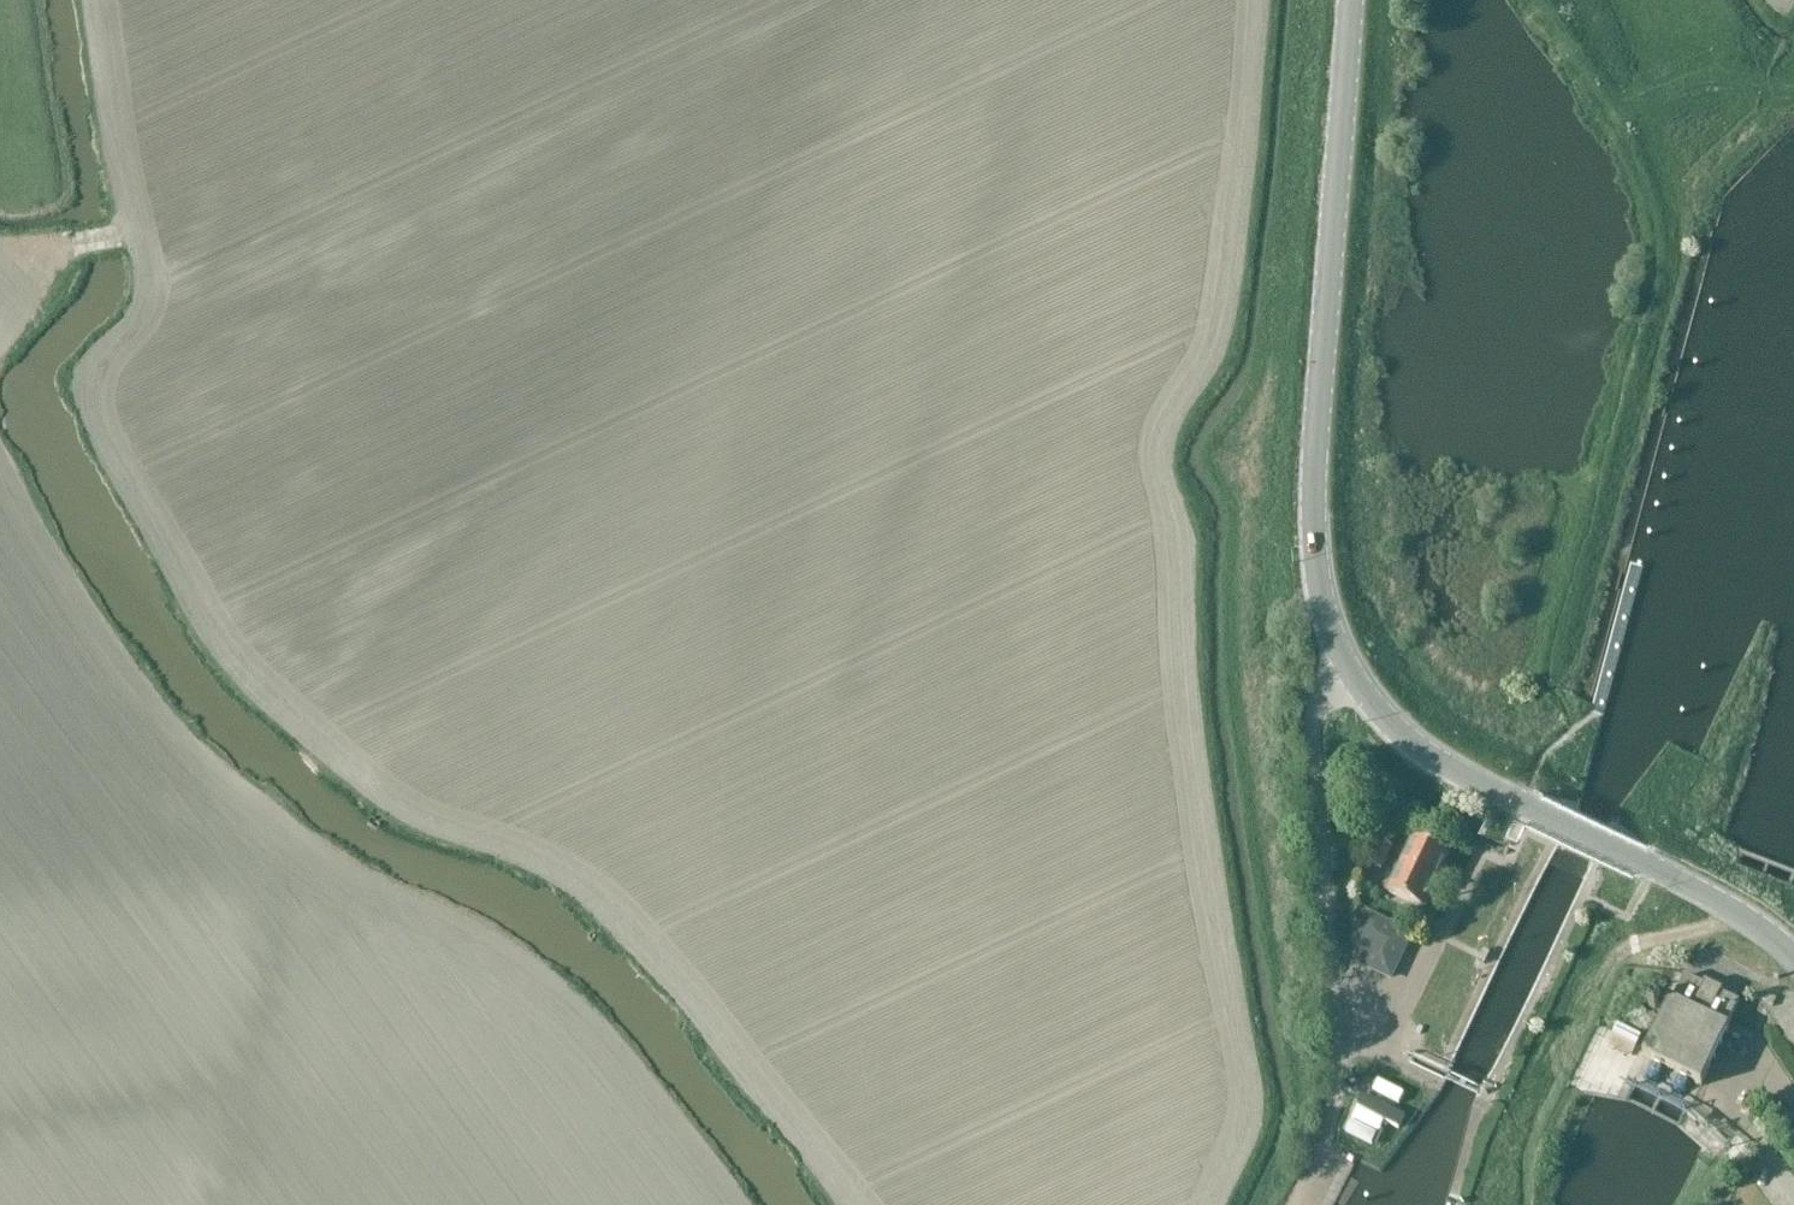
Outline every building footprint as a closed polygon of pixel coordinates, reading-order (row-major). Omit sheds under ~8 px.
[(1424,912),(1449,857),(1412,838),(1386,893),(1424,912)] [(1382,873),(1393,849),(1379,843),(1368,866),(1382,873)] [(1371,952),(1363,969),(1389,983),(1411,937),(1367,915),(1353,942),(1371,952)] [(1705,984),(1704,986),(1686,977),(1674,1003),(1671,1002),(1643,1059),(1702,1089),(1730,1031),(1727,1030),(1739,1004),(1722,996),(1723,993),(1705,984)]
